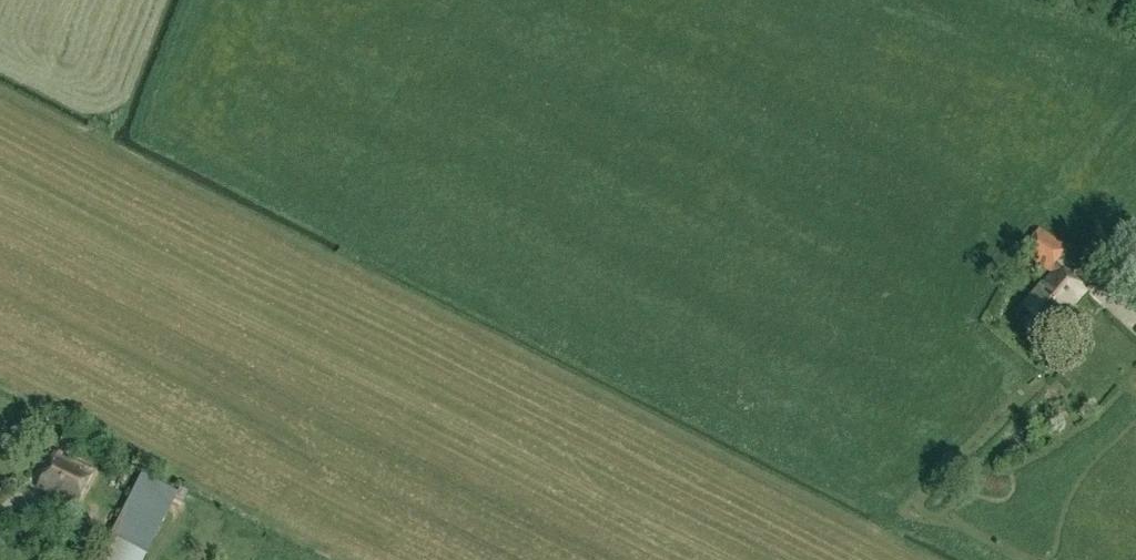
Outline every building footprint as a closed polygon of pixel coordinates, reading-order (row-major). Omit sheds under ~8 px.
[(1068,250),(1041,231),(1024,257),(1051,276),(1068,250)] [(1062,271),(1023,310),(1048,335),(1052,330),(1060,337),(1078,318),(1074,314),(1073,309),(1087,295),(1062,271)] [(60,444),(78,453),(84,441),(66,432),(60,444)] [(58,456),(41,490),(76,508),(93,474),(58,456)] [(178,492),(141,474),(98,559),(144,559),(178,492)]
